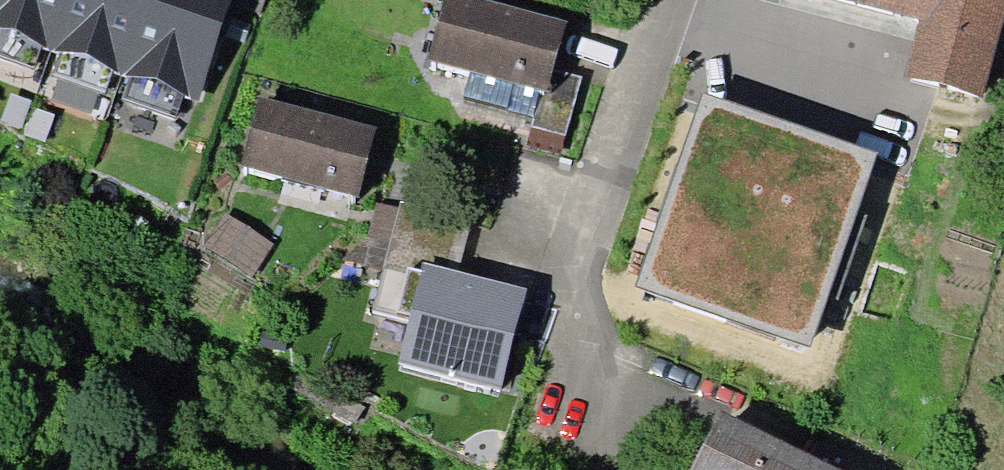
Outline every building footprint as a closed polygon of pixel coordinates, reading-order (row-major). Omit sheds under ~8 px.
[(51,51),(68,0),(0,0),(0,33),(41,47),(51,51)] [(51,51),(60,54),(112,72),(121,74),(145,0),(68,0),(51,51)] [(121,74),(129,77),(183,96),(198,101),(233,0),(145,0),(121,74)] [(488,0),(445,0),(428,60),(472,72),(542,92),(548,93),(554,70),(567,21),(488,0)] [(918,20),(905,76),(981,96),(1003,12),(1003,0),(842,0),(918,20)] [(41,47),(0,33),(0,57),(33,69),(41,47)] [(106,90),(112,72),(60,54),(54,73),(106,90)] [(580,77),(554,70),(548,93),(542,92),(536,115),(534,125),(565,133),(580,77)] [(542,92),(472,72),(466,95),(536,115),(542,92)] [(174,119),(183,96),(129,77),(121,98),(174,119)] [(879,154),(704,94),(636,285),(811,348),(879,154)] [(375,128),(257,97),(239,165),(357,196),(375,128)] [(528,144),(559,153),(565,133),(534,125),(528,144)] [(469,218),(398,201),(397,207),(382,269),(372,308),(407,319),(423,262),(457,270),(469,218)] [(382,269),(397,207),(376,203),(368,235),(344,258),(382,269)] [(271,244),(225,213),(205,244),(251,274),(271,244)] [(457,270),(423,262),(407,319),(398,363),(501,389),(526,288),(457,270)] [(720,411),(691,469),(836,469),(720,411)]
